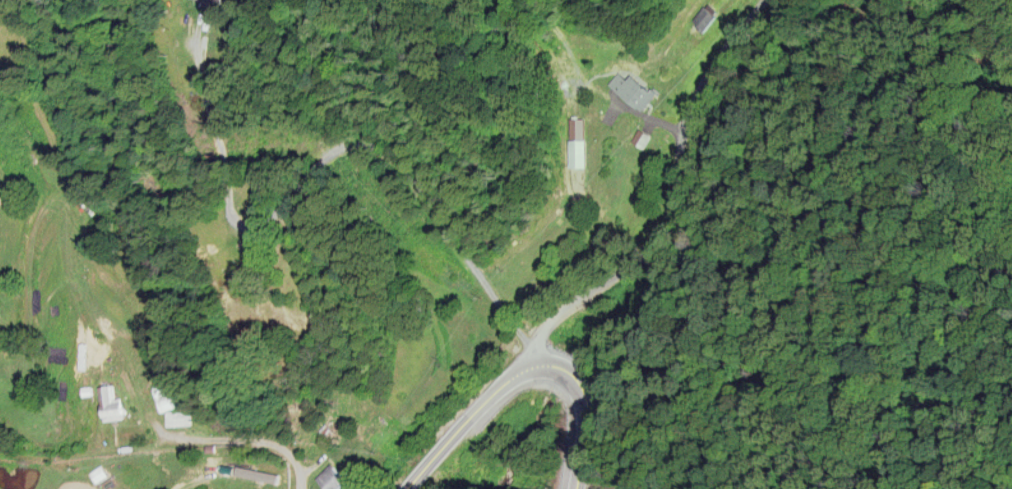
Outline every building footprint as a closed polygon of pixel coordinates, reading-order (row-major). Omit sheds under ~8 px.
[(711,32),(720,13),(707,6),(698,25),(711,32)] [(634,88),(627,82),(620,90),(646,112),(658,97),(640,81),(634,88)] [(190,422),(188,416),(183,418),(180,409),(174,411),(165,381),(151,386),(159,413),(162,412),(167,429),(190,422)] [(98,387),(102,422),(126,419),(124,399),(115,400),(114,385),(98,387)] [(333,488),(342,488),(352,477),(332,461),(319,477),(333,488)]
